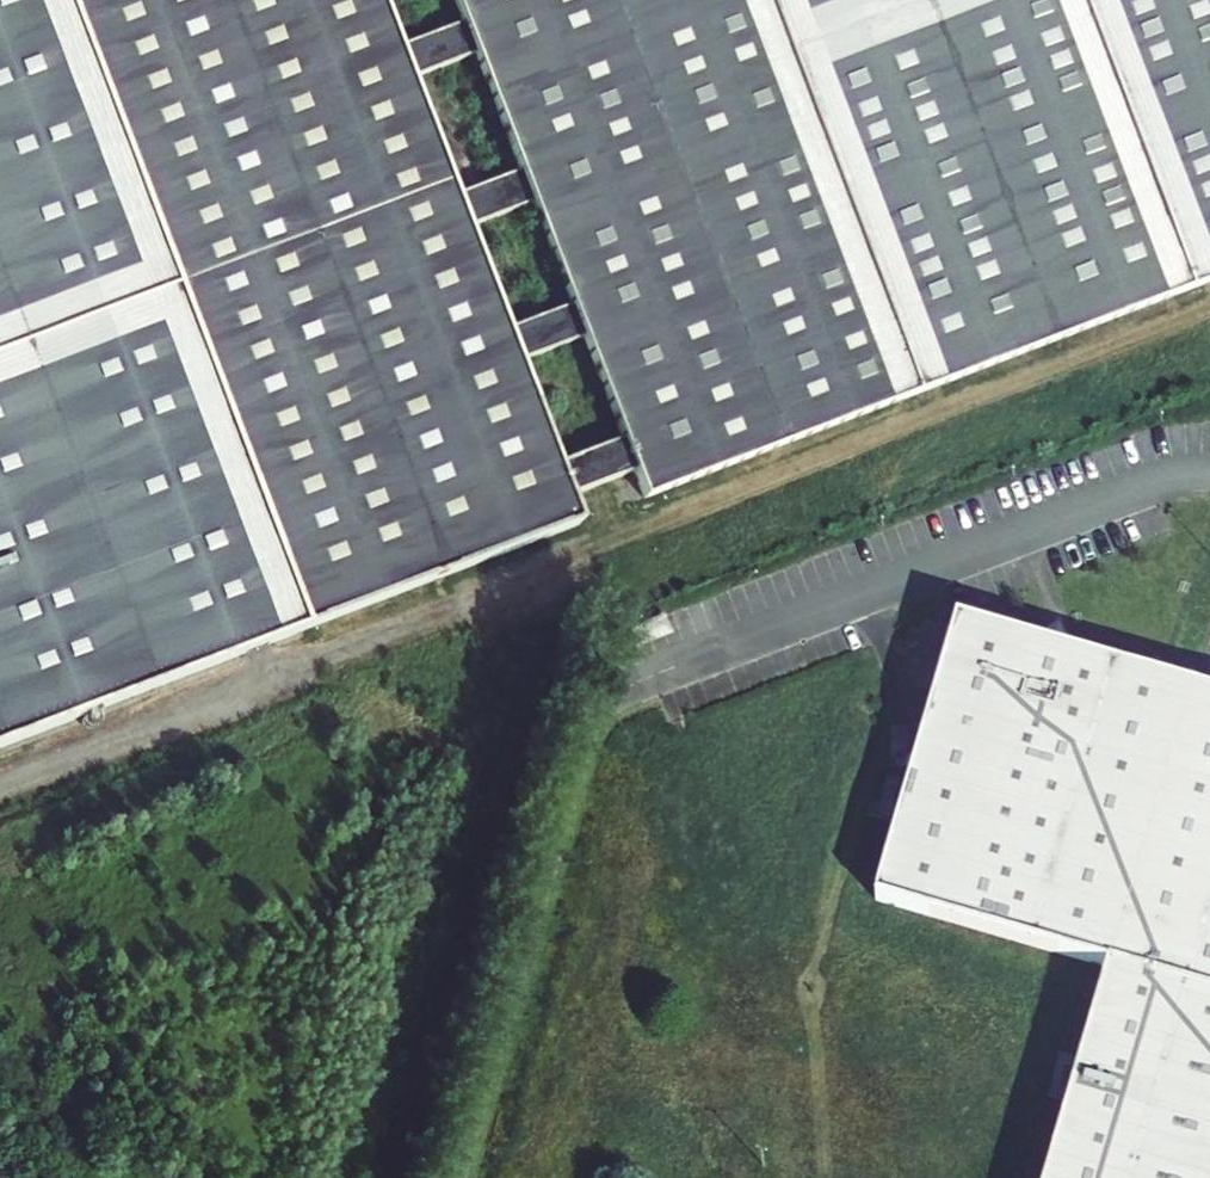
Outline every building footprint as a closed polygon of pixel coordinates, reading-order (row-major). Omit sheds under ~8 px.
[(1209,280),(1209,0),(0,0),(0,743),(1209,280)] [(667,617),(644,626),(650,643),(674,634),(667,617)] [(640,647),(650,643),(644,626),(633,629),(640,647)] [(1049,659),(1047,668),(1031,663),(1033,655),(946,630),(942,642),(935,640),(927,667),(934,669),(865,909),(1096,974),(1038,1177),(1209,1177),(1209,705),(1049,659)] [(500,668),(500,666),(500,664),(499,662),(497,661),(495,661),(493,661),(492,662),(491,664),(490,666),(491,668),(492,669),(493,670),(495,671),(497,670),(499,669),(500,668)]
